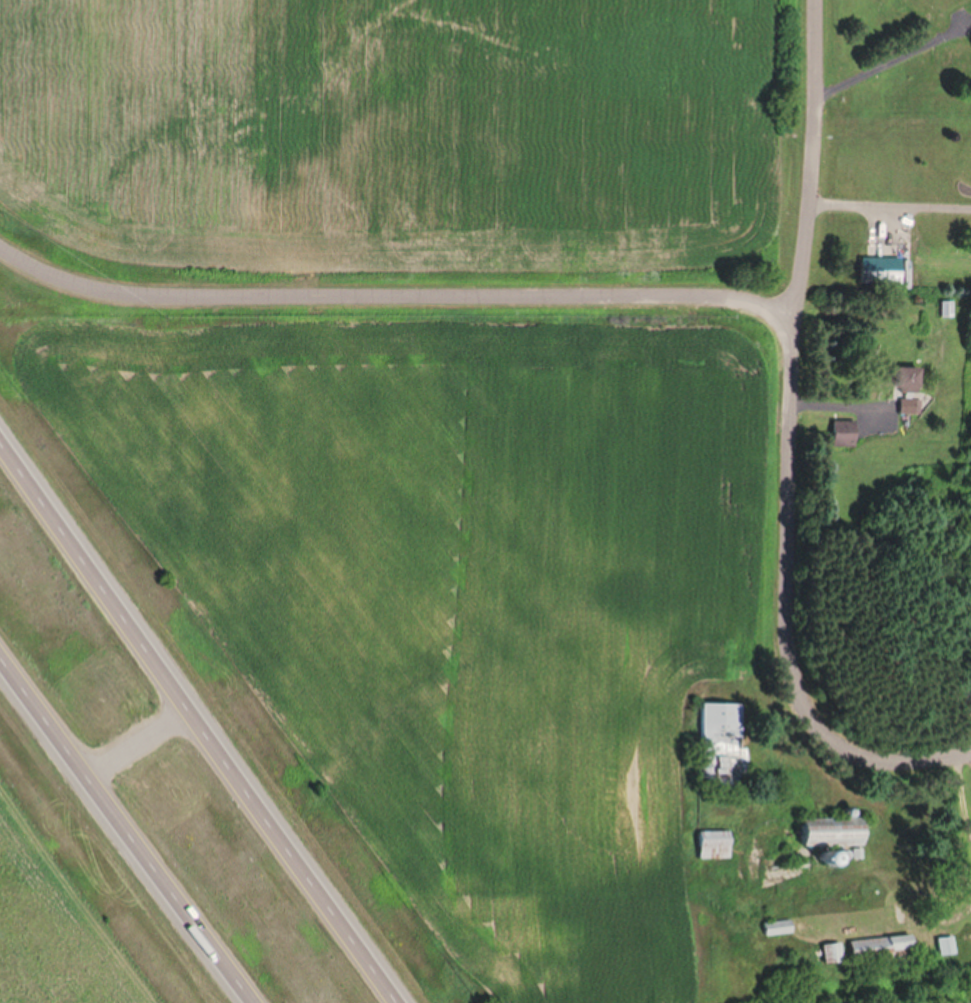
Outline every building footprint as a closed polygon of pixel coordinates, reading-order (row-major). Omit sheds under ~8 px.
[(866,251),(866,273),(906,273),(906,251),(866,251)] [(946,295),(946,310),(958,309),(958,294),(946,295)] [(937,316),(951,316),(951,303),(937,303),(937,316)] [(897,362),(897,379),(905,379),(905,386),(924,386),(924,362),(897,362)] [(906,392),(906,405),(929,406),(929,392),(906,392)] [(837,414),(837,437),(860,437),(860,414),(837,414)] [(829,447),(852,447),(852,426),(829,426),(829,447)] [(704,700),(703,772),(742,773),(743,701),(704,700)] [(804,817),(805,842),(864,841),(864,816),(804,817)] [(703,827),(703,855),(731,855),(731,827),(703,827)] [(856,845),(857,855),(866,854),(865,844),(856,845)] [(842,857),(843,857),(845,857),(847,856),(848,855),(848,853),(849,852),(848,850),(847,849),(846,847),(845,847),(843,847),(841,847),(840,848),(839,850),(838,851),(838,853),(839,855),(840,856),(842,857)] [(827,860),(829,861),(832,861),(834,860),(836,859),(837,857),(837,854),(837,852),(835,850),(834,848),(831,848),(829,848),(827,848),(826,849),(824,851),(823,853),(823,855),(824,857),(825,859),(827,860)] [(766,918),(767,931),(793,929),(792,916),(766,918)] [(889,935),(891,947),(913,945),(911,932),(889,935)] [(851,939),(853,954),(890,950),(888,934),(851,939)] [(937,936),(940,954),(955,951),(952,934),(937,936)] [(931,955),(947,953),(945,935),(928,938),(931,955)] [(822,942),(824,959),(843,956),(841,940),(822,942)]
